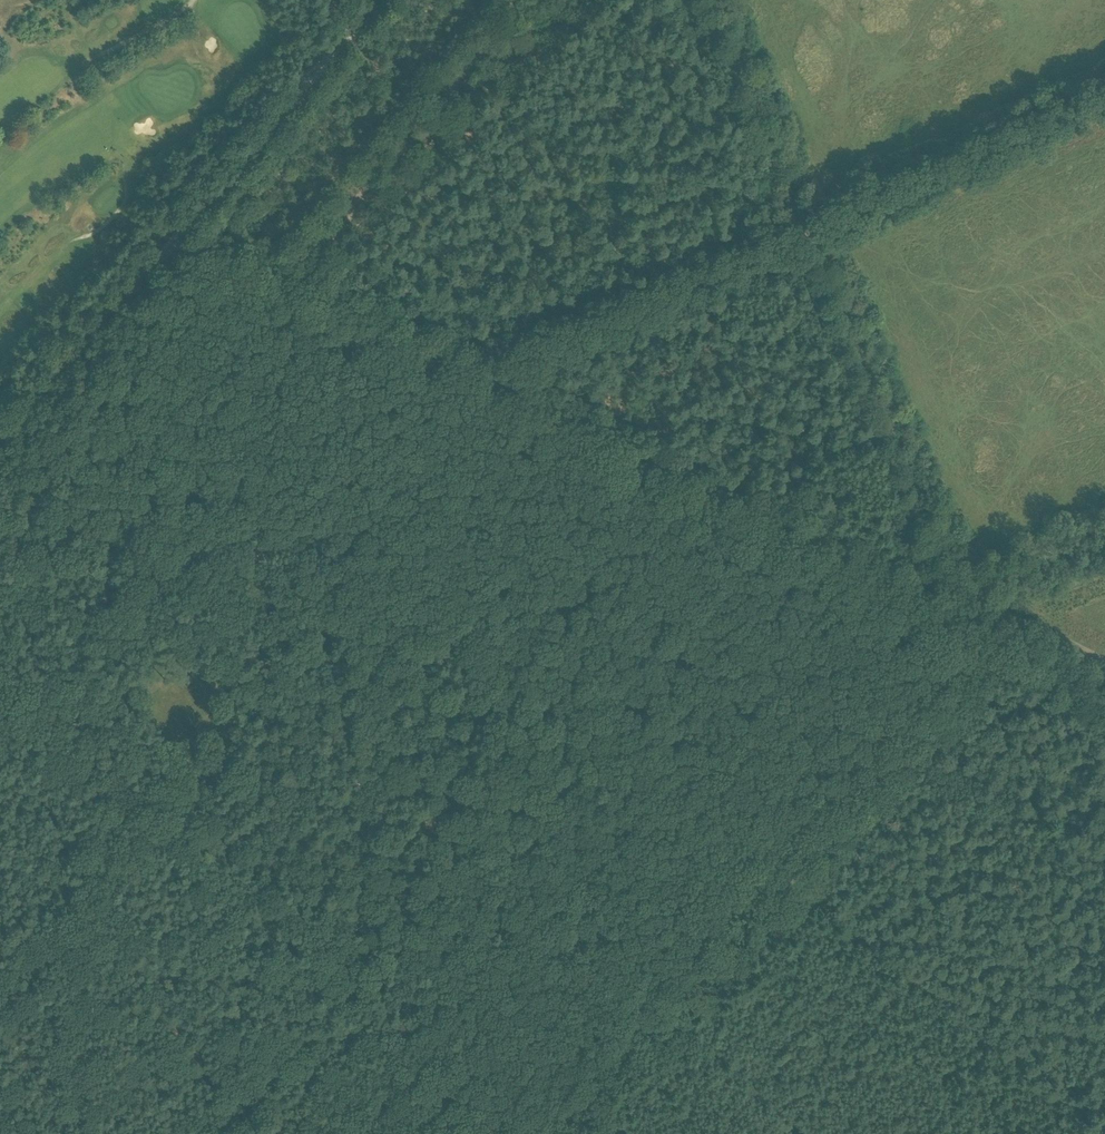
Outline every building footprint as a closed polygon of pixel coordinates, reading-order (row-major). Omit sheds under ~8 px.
[(195,664),(190,675),(205,681),(211,666),(205,664),(203,668),(195,664)]
